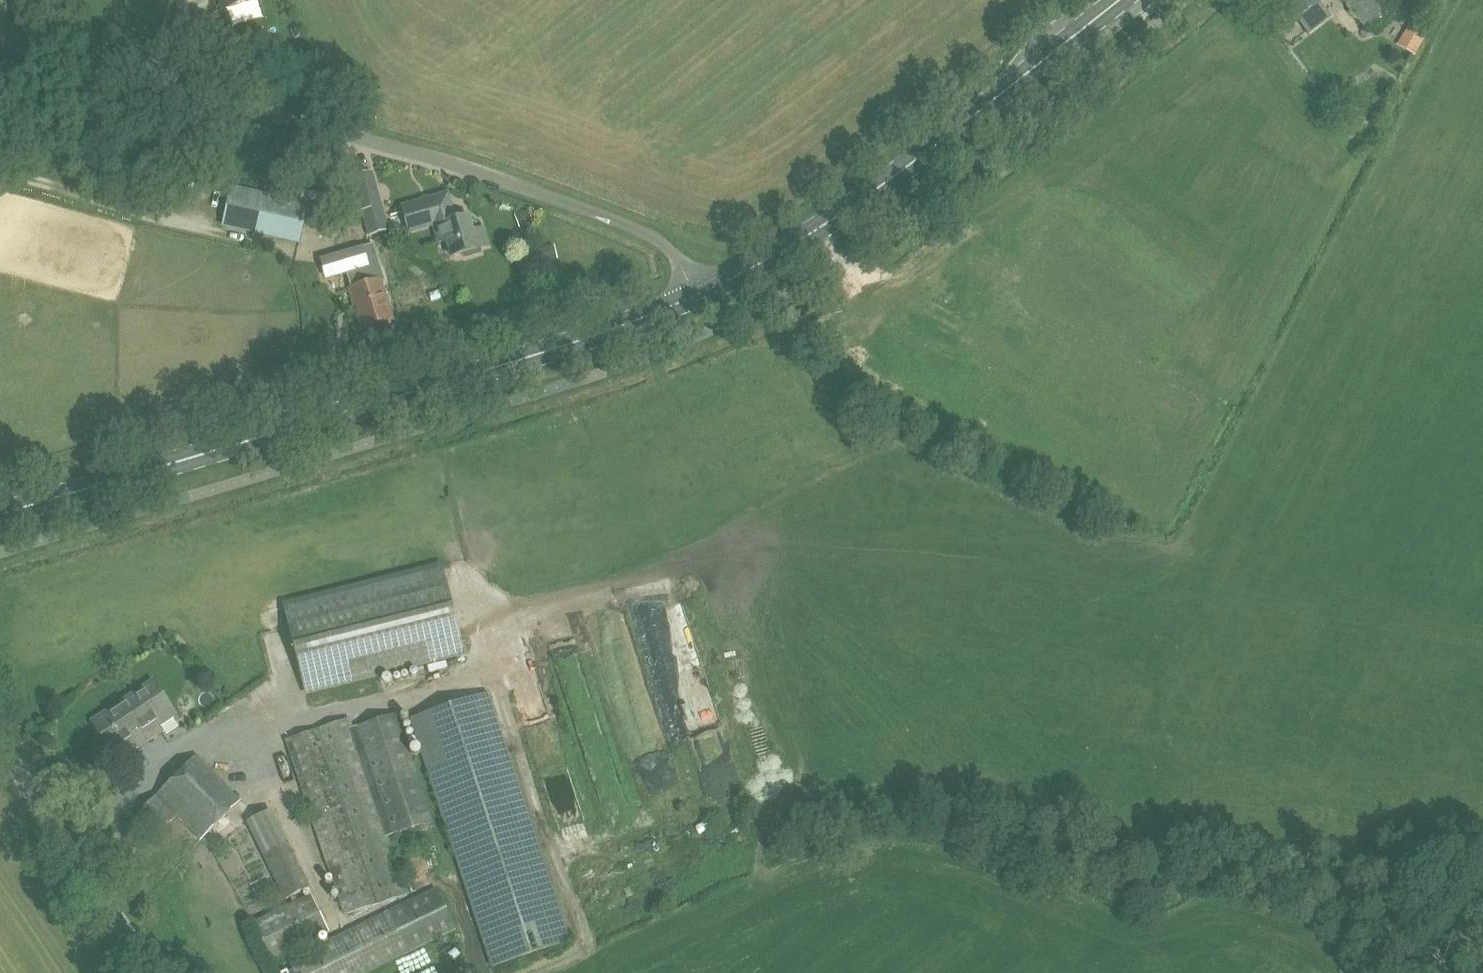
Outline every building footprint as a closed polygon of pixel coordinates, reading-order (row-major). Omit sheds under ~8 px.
[(224,9),(254,0),(221,0),(224,9)] [(1294,21),(1321,0),(1277,0),(1294,21)] [(1401,3),(1398,0),(1344,0),(1367,30),(1401,3)] [(1422,57),(1436,33),(1425,28),(1412,51),(1422,57)] [(369,234),(387,229),(371,171),(348,178),(357,211),(363,209),(369,234)] [(298,243),(307,202),(233,186),(224,226),(298,243)] [(435,226),(455,220),(447,193),(400,207),(407,234),(435,226)] [(468,217),(455,220),(435,226),(439,242),(448,240),(452,256),(458,254),(460,259),(479,254),(468,217)] [(362,327),(392,318),(381,281),(351,289),(362,327)] [(305,692),(464,652),(443,571),(285,610),(305,692)] [(437,664),(428,666),(430,672),(439,670),(437,664)] [(141,726),(150,739),(162,731),(156,722),(173,710),(154,682),(121,703),(138,728),(141,726)] [(570,942),(489,694),(410,720),(491,969),(570,942)] [(138,728),(121,703),(92,723),(111,751),(132,737),(138,746),(150,739),(141,726),(138,728)] [(358,727),(394,834),(436,820),(400,713),(358,727)] [(350,719),(287,741),(347,915),(410,893),(350,719)] [(200,840),(241,800),(197,755),(137,814),(157,836),(177,817),(200,840)] [(284,848),(296,842),(278,808),(253,821),(285,882),(298,875),(284,848)] [(391,909),(289,960),(296,972),(367,972),(412,951),(456,929),(436,888),(391,909)] [(311,895),(253,923),(271,959),(329,932),(311,895)]
